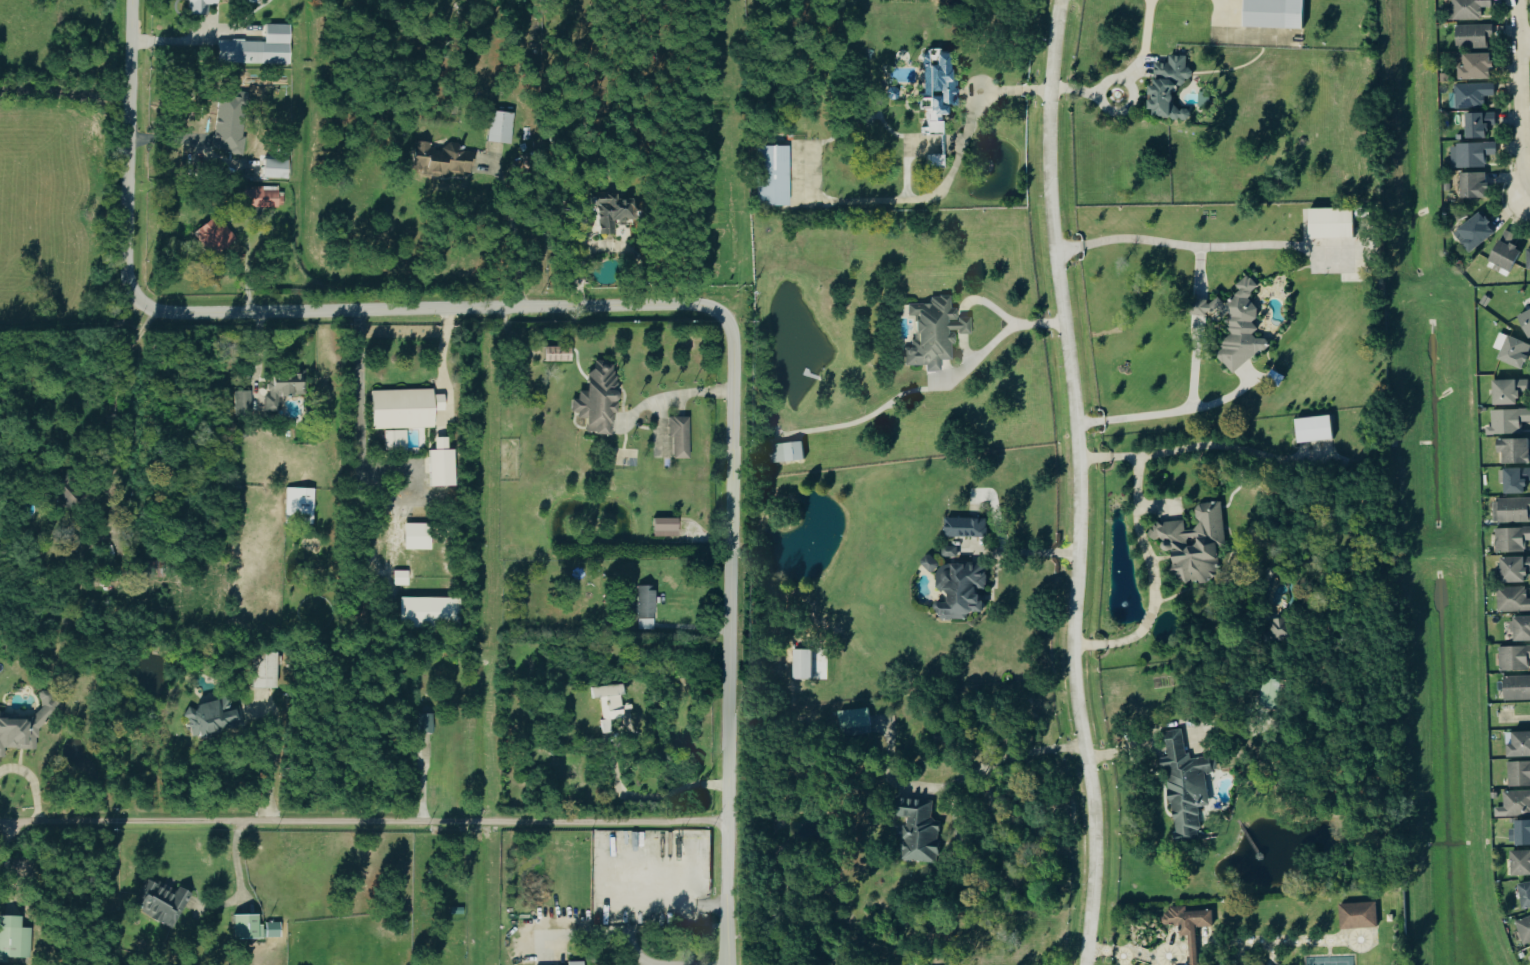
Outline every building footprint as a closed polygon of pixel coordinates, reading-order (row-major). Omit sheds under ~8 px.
[(185,15),(208,15),(208,4),(214,4),(214,0),(185,0),(185,15)] [(1246,28),(1247,0),(1304,0),(1303,30),(1246,28)] [(1452,20),(1482,20),(1482,8),(1492,8),(1492,0),(1452,0),(1452,20)] [(216,40),(215,62),(287,64),(288,24),(264,24),(264,41),(216,40)] [(1455,25),(1456,49),(1489,49),(1489,38),(1493,38),(1493,25),(1455,25)] [(956,105),(956,77),(948,77),(948,52),(932,52),(932,65),(923,65),(923,97),(917,97),(917,109),(925,109),(924,133),(941,133),(941,105),(956,105)] [(1491,53),(1458,54),(1458,80),(1492,79),(1491,53)] [(1154,63),(1153,86),(1149,86),(1148,100),(1147,100),(1146,116),(1189,118),(1189,108),(1171,108),(1171,87),(1185,88),(1185,78),(1188,78),(1189,57),(1169,56),(1168,64),(1154,63)] [(1495,96),(1495,83),(1455,84),(1455,109),(1485,108),(1484,96),(1495,96)] [(241,90),(215,90),(215,149),(241,149),(241,90)] [(484,141),(508,144),(512,113),(488,110),(484,141)] [(1466,139),(1487,139),(1486,126),(1496,125),(1496,113),(1465,114),(1466,139)] [(469,173),(471,151),(456,150),(457,143),(443,142),(442,151),(430,149),(430,143),(411,141),(409,171),(446,174),(446,171),(469,173)] [(1451,144),(1452,169),(1486,168),(1486,155),(1496,155),(1496,143),(1451,144)] [(758,204),(757,146),(788,146),(789,203),(758,204)] [(261,178),(285,179),(286,160),(262,159),(261,178)] [(1461,198),(1487,198),(1487,173),(1460,173),(1461,198)] [(281,186),(238,186),(238,207),(281,207),(281,186)] [(594,196),(594,231),(613,231),(613,218),(632,218),(632,196),(617,196),(594,196)] [(1310,209),(1352,208),(1353,238),(1311,239),(1310,209)] [(1489,224),(1480,212),(1453,233),(1470,253),(1494,233),(1488,225),(1489,224)] [(234,240),(216,213),(193,228),(211,255),(234,240)] [(1487,260),(1508,273),(1521,252),(1510,244),(1515,236),(1506,230),(1487,260)] [(1191,299),(1208,300),(1207,304),(1211,305),(1218,298),(1225,306),(1230,302),(1229,301),(1232,298),(1233,299),(1236,296),(1235,296),(1240,291),(1236,286),(1247,276),(1249,279),(1251,278),(1258,287),(1252,292),(1251,297),(1248,299),(1257,309),(1257,319),(1252,323),(1258,330),(1252,335),(1256,339),(1266,339),(1271,346),(1265,351),(1260,351),(1257,353),(1233,374),(1223,362),(1222,363),(1216,355),(1223,349),(1221,347),(1224,344),(1221,342),(1231,333),(1227,329),(1229,327),(1225,322),(1231,316),(1228,313),(1225,317),(1218,308),(1212,313),(1207,313),(1207,316),(1190,315),(1191,310),(1193,310),(1193,304),(1191,303),(1191,299)] [(1480,303),(1485,295),(1491,300),(1486,307),(1480,303)] [(907,304),(929,304),(929,301),(930,301),(930,297),(938,297),(938,296),(949,296),(949,308),(954,308),(955,310),(956,310),(956,317),(954,317),(955,320),(947,320),(947,322),(956,322),(956,318),(962,318),(968,318),(968,334),(963,334),(957,334),(957,330),(947,330),(947,332),(953,332),(953,334),(954,334),(954,342),(953,342),(953,344),(950,344),(950,360),(939,360),(940,372),(924,372),(924,365),(903,366),(903,348),(911,347),(910,340),(917,340),(917,334),(914,334),(914,320),(917,320),(917,315),(907,315),(907,304)] [(1529,340),(1529,308),(1517,314),(1529,340)] [(1507,334),(1497,358),(1522,369),(1529,350),(1529,344),(1507,334)] [(541,345),(541,361),(568,360),(568,345),(541,345)] [(610,433),(613,380),(609,380),(610,363),(587,362),(585,390),(576,389),(575,399),(569,398),(568,414),(583,415),(582,431),(610,433)] [(278,410),(278,395),(302,394),(301,370),(267,372),(268,394),(264,394),(264,411),(278,410)] [(1271,370),(1284,377),(1279,387),(1266,380),(1271,370)] [(1518,403),(1517,393),(1529,392),(1529,379),(1492,379),(1492,404),(1518,403)] [(368,389),(368,428),(431,427),(430,409),(442,409),(442,393),(430,393),(430,388),(368,389)] [(235,410),(252,411),(252,390),(235,390),(235,410)] [(1491,426),(1486,426),(1486,434),(1522,433),(1522,422),(1529,421),(1529,408),(1491,409),(1491,426)] [(671,457),(687,457),(687,415),(667,416),(667,436),(671,436),(671,457)] [(1296,420),(1331,417),(1333,440),(1298,444),(1296,420)] [(405,447),(405,428),(382,429),(383,448),(405,447)] [(1529,462),(1529,437),(1496,438),(1496,451),(1502,451),(1502,463),(1529,462)] [(770,446),(802,443),(804,460),(772,463),(770,446)] [(429,486),(429,449),(454,449),(454,486),(429,486)] [(1504,467),(1503,492),(1525,493),(1525,480),(1529,480),(1529,467),(1504,467)] [(71,501),(72,483),(59,483),(59,501),(71,501)] [(312,486),(285,486),(284,519),(311,520),(312,486)] [(1494,498),(1494,522),(1529,522),(1529,498),(1494,498)] [(1217,579),(1215,547),(1225,546),(1222,501),(1196,503),(1197,528),(1184,529),(1184,520),(1150,523),(1151,539),(1161,538),(1162,551),(1173,550),(1175,582),(1217,579)] [(986,517),(944,517),(944,536),(985,536),(986,517)] [(677,518),(677,537),(653,537),(653,518),(677,518)] [(404,523),(429,523),(430,548),(405,549),(404,523)] [(1496,527),(1496,552),(1526,551),(1526,540),(1529,540),(1529,527),(1496,527)] [(942,556),(957,556),(957,545),(942,546),(942,556)] [(920,561),(931,573),(939,565),(928,553),(920,561)] [(1501,582),(1527,581),(1526,570),(1529,570),(1529,556),(1499,557),(1501,582)] [(147,560),(166,560),(166,576),(148,576),(147,560)] [(985,588),(985,562),(949,563),(950,571),(940,571),(940,591),(946,591),(946,601),(936,601),(936,619),(968,618),(968,611),(982,611),(981,599),(976,599),(976,588),(985,588)] [(393,571),(407,570),(407,585),(393,585),(393,571)] [(637,604),(629,604),(629,612),(636,612),(637,628),(652,628),(652,584),(636,584),(637,604)] [(1497,587),(1498,611),(1529,610),(1529,597),(1527,597),(1527,586),(1497,587)] [(398,598),(459,598),(459,627),(398,627),(398,598)] [(1529,641),(1529,615),(1512,615),(1513,641),(1529,641)] [(1289,636),(1288,618),(1268,619),(1269,637),(1289,636)] [(1528,658),(1529,658),(1529,645),(1500,646),(1501,671),(1529,670),(1528,658)] [(248,686),(272,686),(272,651),(248,650),(248,686)] [(812,680),(795,680),(794,650),(812,650),(812,680)] [(1529,700),(1529,675),(1503,676),(1504,701),(1529,700)] [(1258,705),(1281,706),(1282,679),(1259,679),(1258,705)] [(590,685),(591,698),(600,697),(602,719),(600,720),(601,732),(617,730),(617,719),(622,719),(620,693),(623,693),(623,683),(590,685)] [(189,735),(245,724),(241,704),(231,706),(230,697),(214,700),(183,705),(189,735)] [(838,712),(868,708),(871,733),(841,736),(838,712)] [(431,732),(431,712),(416,712),(415,731),(431,732)] [(1200,837),(1197,806),(1209,805),(1205,771),(1217,770),(1215,756),(1187,759),(1183,728),(1164,730),(1167,757),(1160,758),(1161,769),(1167,769),(1175,840),(1200,837)] [(1529,756),(1529,730),(1507,731),(1508,756),(1529,756)] [(1507,761),(1508,786),(1529,785),(1529,760),(1507,761)] [(1503,807),(1494,807),(1495,816),(1529,815),(1529,790),(1503,791),(1503,807)] [(932,800),(894,798),(893,816),(903,817),(901,860),(936,862),(939,820),(931,820),(932,800)] [(1515,820),(1515,828),(1509,828),(1510,844),(1529,844),(1529,819),(1515,820)] [(1510,850),(1511,875),(1529,875),(1529,850),(1510,850)] [(171,927),(188,893),(175,886),(174,889),(160,883),(159,886),(145,879),(131,907),(171,927)] [(1529,907),(1529,881),(1518,883),(1521,908),(1529,907)] [(1376,902),(1339,903),(1340,929),(1377,927),(1376,902)] [(1196,927),(1213,927),(1213,910),(1186,911),(1186,906),(1170,906),(1163,919),(1163,924),(1179,924),(1179,936),(1189,936),(1189,964),(1197,964),(1196,927)] [(28,957),(28,927),(17,926),(17,915),(0,914),(0,956),(28,957)] [(1523,944),(1529,942),(1529,915),(1516,919),(1523,944)] [(264,922),(279,922),(279,937),(264,937),(264,922)]
